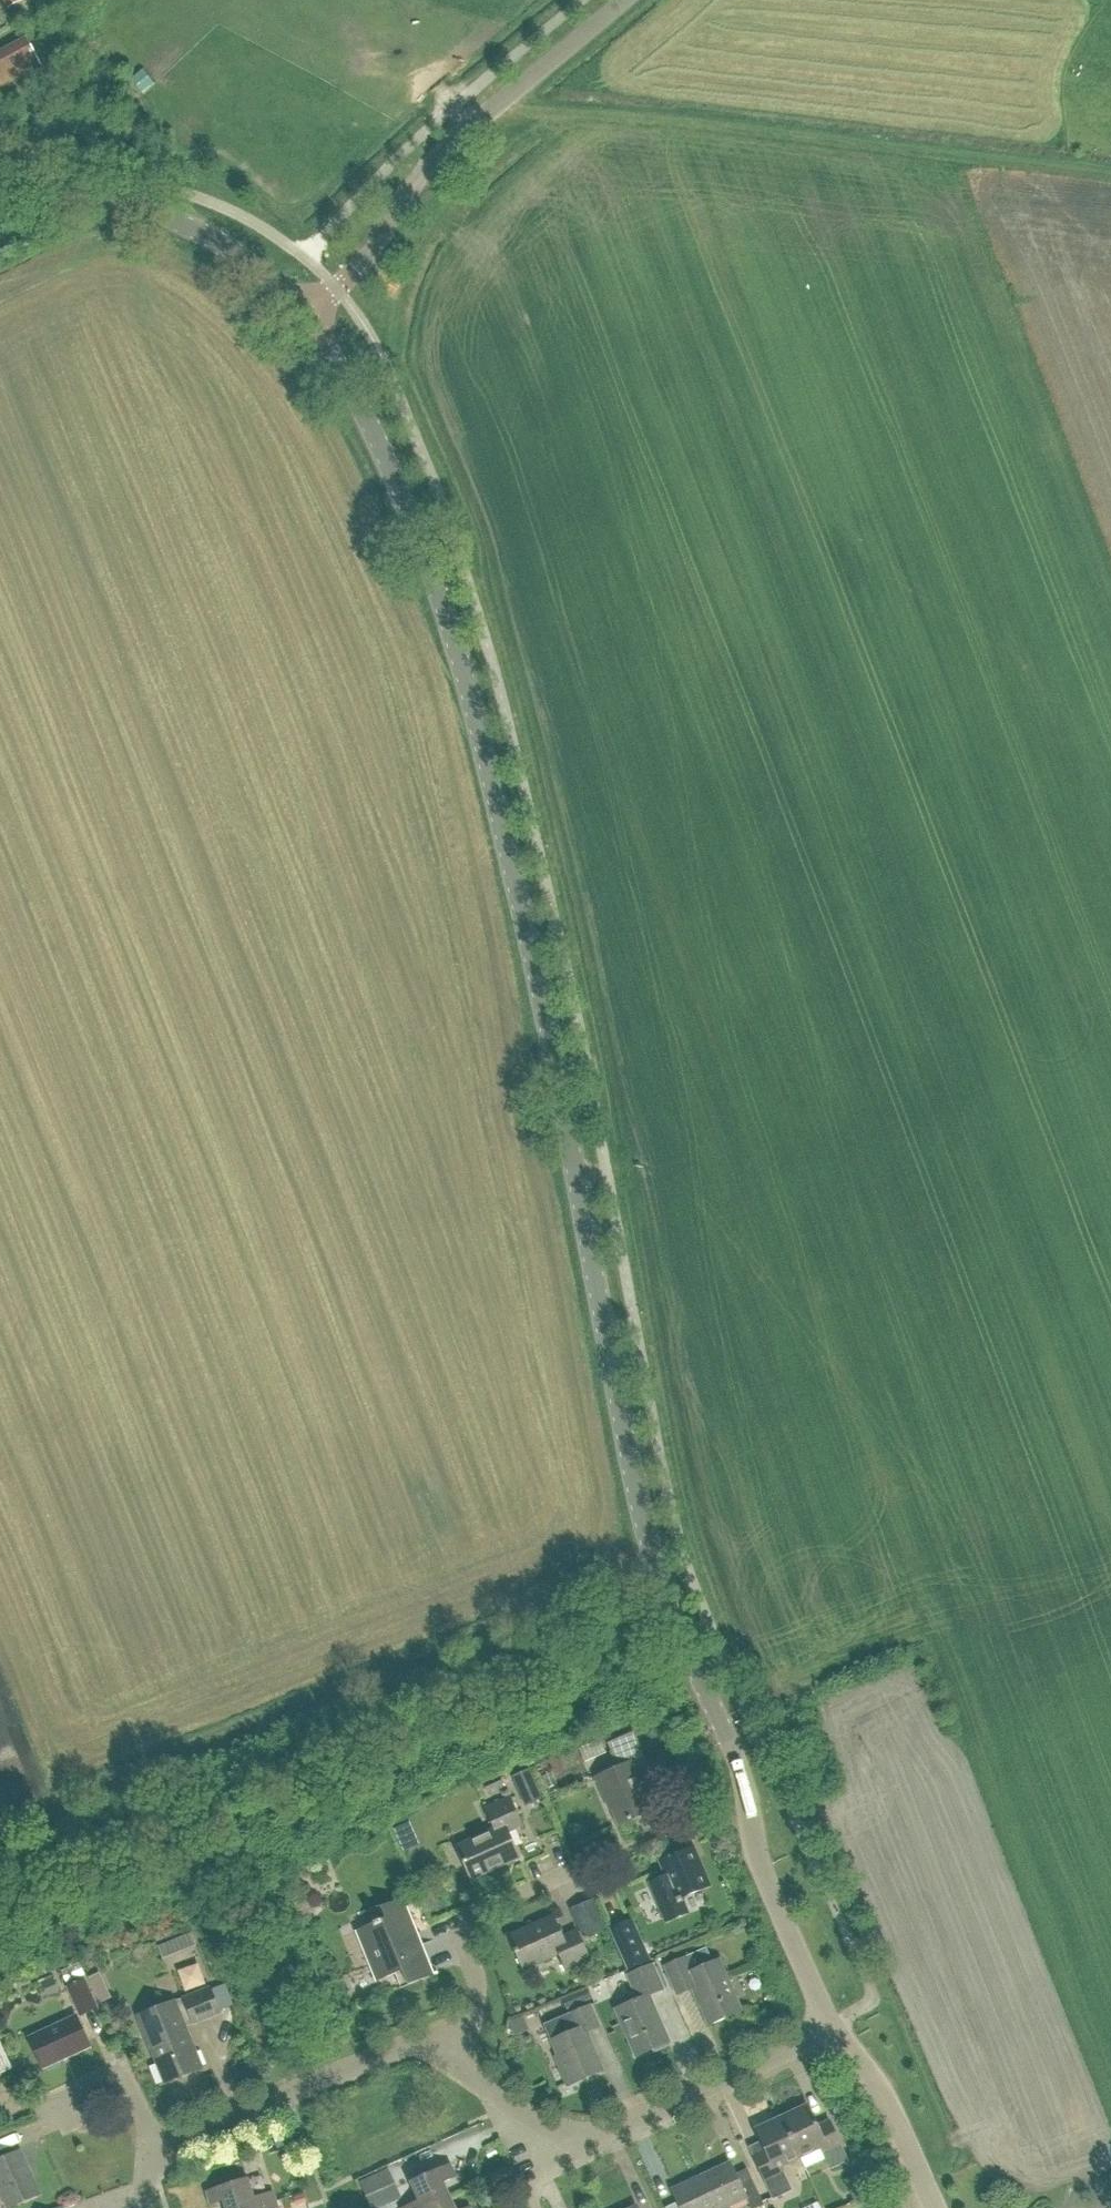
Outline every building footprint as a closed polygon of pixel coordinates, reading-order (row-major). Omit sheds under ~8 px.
[(41,66),(28,42),(0,57),(0,88),(41,66)] [(634,1770),(649,1764),(634,1731),(608,1742),(619,1767),(595,1777),(603,1794),(605,1793),(620,1825),(652,1811),(634,1770)] [(530,1805),(546,1801),(538,1769),(522,1773),(530,1805)] [(497,1829),(457,1847),(471,1879),(521,1857),(509,1830),(522,1823),(511,1798),(487,1809),(497,1829)] [(650,1882),(666,1922),(688,1913),(681,1897),(710,1886),(694,1847),(662,1860),(668,1875),(650,1882)] [(371,1912),(375,1922),(358,1930),(378,1981),(402,1971),(408,1986),(432,1975),(402,1899),(371,1912)] [(554,1916),(541,1922),(510,1935),(524,1968),(560,1953),(566,1967),(589,1957),(578,1930),(563,1937),(554,1916)] [(632,1918),(610,1928),(629,1970),(651,1960),(632,1918)] [(710,2025),(742,2011),(719,1959),(713,1961),(707,1948),(665,1967),(677,1995),(692,1988),(695,1993),(696,1993),(710,2025)] [(649,1996),(663,1989),(652,1964),(628,1975),(638,1998),(616,2008),(637,2056),(670,2042),(649,1996)] [(100,2008),(85,1978),(66,1988),(80,2018),(100,2008)] [(187,2026),(221,2013),(211,1986),(141,2014),(167,2082),(203,2068),(187,2026)] [(562,2000),(567,2010),(592,2000),(588,1989),(562,2000)] [(546,2024),(559,2055),(554,2058),(567,2086),(571,2084),(603,2070),(587,2031),(600,2026),(591,2005),(546,2024)] [(43,2067),(90,2046),(77,2015),(29,2036),(43,2067)] [(0,2045),(0,2061),(5,2072),(18,2067),(7,2042),(0,2045)] [(784,2118),(801,2156),(821,2147),(832,2169),(849,2162),(830,2121),(819,2126),(810,2107),(784,2118)] [(751,2147),(755,2156),(774,2198),(792,2190),(781,2165),(801,2156),(784,2118),(758,2130),(763,2141),(751,2147)] [(41,2194),(21,2149),(0,2159),(0,2189),(8,2207),(9,2207),(41,2194)] [(449,2197),(442,2182),(455,2177),(449,2163),(410,2181),(418,2199),(400,2207),(425,2207),(449,2197)] [(716,2207),(728,2207),(746,2200),(750,2207),(760,2207),(764,2206),(751,2178),(740,2183),(730,2163),(701,2176),(716,2207)] [(854,2202),(872,2194),(863,2172),(844,2181),(854,2202)] [(389,2174),(363,2186),(372,2206),(398,2195),(389,2174)] [(701,2176),(672,2190),(680,2207),(716,2207),(701,2176)] [(278,2201),(275,2191),(254,2198),(248,2177),(206,2191),(210,2205),(224,2200),(227,2207),(255,2207),(278,2201)] [(307,2203),(304,2194),(293,2198),(296,2207),(307,2203)] [(449,2197),(425,2207),(454,2207),(449,2197)]
